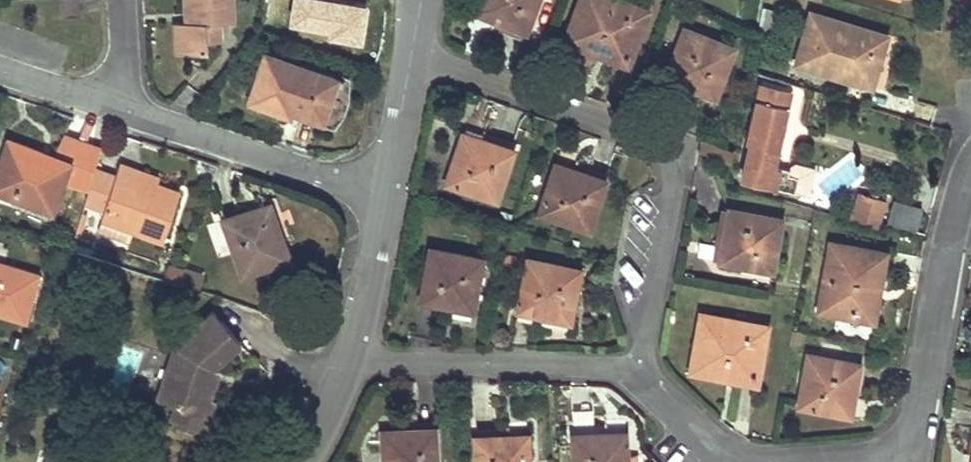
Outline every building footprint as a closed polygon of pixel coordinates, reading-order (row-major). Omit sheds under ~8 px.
[(214,40),(222,40),(221,21),(235,20),(233,0),(185,0),(187,23),(180,23),(181,53),(207,52),(207,40),(214,40)] [(362,33),(364,0),(292,0),(291,29),(362,33)] [(477,13),(526,32),(537,0),(482,0),(477,13)] [(621,0),(580,0),(565,40),(628,64),(648,10),(621,0)] [(871,86),(879,61),(886,36),(811,12),(796,62),(871,86)] [(181,53),(180,23),(170,23),(172,54),(181,53)] [(734,47),(709,38),(685,28),(666,77),(716,96),(734,47)] [(292,112),(307,117),(322,122),(336,77),(265,54),(250,102),(290,114),(292,112)] [(782,81),(756,73),(753,82),(759,84),(746,143),(749,143),(741,181),(797,194),(800,179),(787,176),(788,171),(771,167),(789,83),(782,81)] [(496,199),(504,174),(512,149),(463,132),(446,182),(496,199)] [(12,193),(14,189),(55,204),(70,161),(8,138),(0,160),(0,193),(11,197),(12,193)] [(589,230),(598,205),(606,181),(556,163),(540,212),(589,230)] [(164,241),(180,192),(157,184),(134,177),(136,170),(120,165),(115,177),(94,171),(84,203),(105,210),(101,220),(134,230),(164,241)] [(157,184),(158,178),(136,170),(134,177),(157,184)] [(12,193),(11,197),(52,212),(55,204),(14,189),(12,193)] [(857,193),(850,217),(879,225),(886,201),(857,193)] [(897,197),(889,221),(917,229),(924,205),(897,197)] [(281,234),(270,203),(260,207),(264,219),(271,217),(278,235),(279,234),(281,234)] [(281,234),(279,234),(278,235),(271,217),(264,219),(260,207),(223,219),(243,275),(290,258),(281,234)] [(721,262),(730,210),(720,208),(711,260),(721,262)] [(501,209),(497,222),(509,226),(513,213),(501,209)] [(772,271),(777,245),(781,219),(730,210),(721,262),(772,271)] [(134,230),(101,220),(98,231),(130,243),(134,230)] [(873,320),(879,285),(885,250),(831,241),(817,310),(873,320)] [(472,310),(477,284),(482,259),(431,249),(421,301),(472,310)] [(579,269),(554,264),(528,259),(517,310),(570,319),(579,269)] [(1,298),(13,301),(9,315),(27,320),(40,271),(0,261),(0,301),(1,298)] [(184,269),(168,264),(163,281),(179,286),(184,269)] [(205,276),(184,269),(179,286),(200,292),(205,276)] [(0,301),(0,313),(9,315),(13,301),(1,298),(0,301)] [(222,358),(240,342),(212,311),(174,345),(157,397),(175,403),(171,417),(205,428),(214,399),(209,397),(203,395),(213,367),(222,358)] [(757,383),(762,355),(767,326),(701,314),(690,371),(757,383)] [(850,414),(855,389),(860,363),(808,354),(799,405),(850,414)] [(209,397),(222,358),(213,367),(203,395),(209,397)] [(401,409),(401,430),(418,429),(417,408),(401,409)] [(436,455),(434,429),(418,429),(401,430),(382,431),(383,461),(436,461),(436,455)] [(627,458),(625,432),(573,434),(575,461),(627,461),(627,458)] [(529,461),(528,435),(475,438),(476,461),(529,461)]
